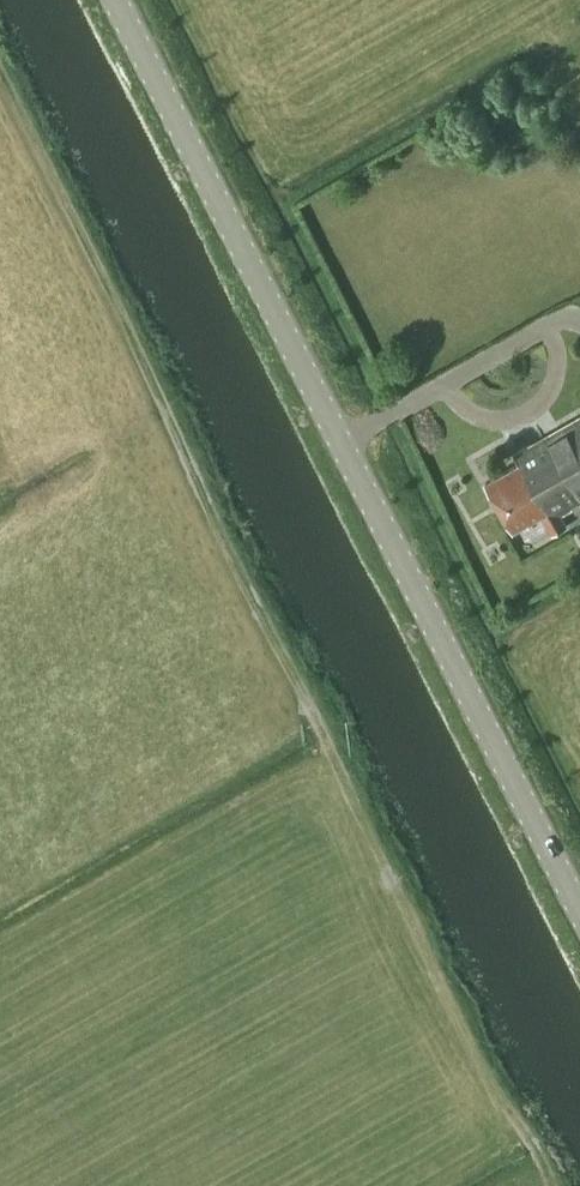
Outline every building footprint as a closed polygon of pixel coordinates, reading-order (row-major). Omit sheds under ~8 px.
[(542,514),(553,533),(568,524),(562,513),(579,502),(579,418),(514,455),(520,463),(487,482),(514,531),(542,514)]
